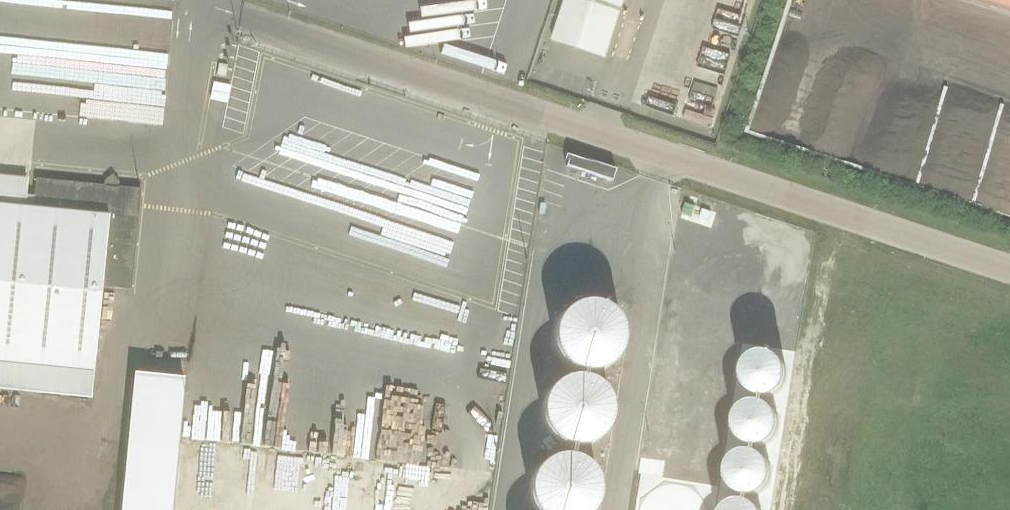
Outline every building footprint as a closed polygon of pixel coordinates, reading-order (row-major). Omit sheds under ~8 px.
[(553,40),(607,57),(626,0),(566,0),(553,40)] [(218,74),(227,76),(228,65),(219,64),(218,74)] [(616,170),(570,154),(567,166),(612,181),(616,170)] [(141,189),(36,179),(33,208),(0,205),(0,362),(93,371),(90,399),(91,399),(102,287),(132,290),(141,189)] [(556,363),(572,370),(567,380),(551,396),(550,400),(553,419),(554,416),(556,433),(564,441),(578,447),(592,445),(607,430),(612,419),(604,368),(606,364),(617,352),(616,343),(621,330),(620,322),(605,307),(581,297),(559,300),(546,314),(541,327),(544,351),(556,363)] [(185,378),(135,373),(122,509),(172,509),(185,378)]
